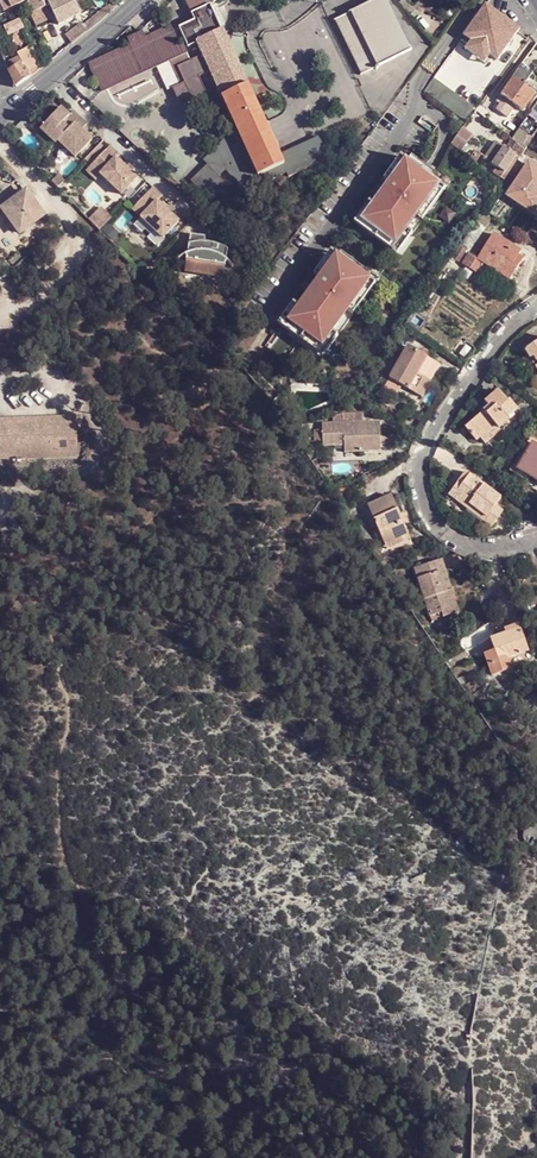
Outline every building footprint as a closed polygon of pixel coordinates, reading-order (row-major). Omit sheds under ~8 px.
[(14,8),(10,0),(2,0),(7,11),(14,8)] [(31,0),(10,0),(14,8),(31,0)] [(31,5),(36,16),(45,11),(51,8),(60,28),(82,18),(74,0),(57,0),(50,4),(48,0),(40,0),(31,5)] [(199,20),(181,28),(190,47),(201,43),(200,42),(225,30),(214,4),(219,0),(189,0),(199,20)] [(365,0),(324,0),(323,0),(336,19),(365,0)] [(358,75),(409,52),(384,0),(376,0),(332,21),(358,75)] [(491,57),(497,62),(521,31),(487,6),(464,38),(465,38),(471,43),(491,57)] [(36,16),(34,17),(39,28),(51,23),(45,11),(36,16)] [(103,15),(85,28),(90,34),(103,24),(107,19),(103,15)] [(25,25),(10,33),(14,43),(30,35),(25,25)] [(74,46),(90,34),(85,28),(82,25),(68,37),(74,46)] [(262,109),(226,29),(225,30),(200,42),(201,43),(221,88),(220,89),(236,121),(262,109)] [(154,36),(147,40),(144,33),(132,39),(134,45),(92,64),(105,92),(185,54),(181,47),(174,50),(166,31),(154,36)] [(147,40),(154,36),(152,31),(144,33),(147,40)] [(471,43),(465,38),(462,42),(469,46),(471,43)] [(50,51),(46,42),(36,46),(40,56),(50,51)] [(491,57),(471,43),(469,46),(465,51),(484,65),(491,57)] [(33,47),(19,56),(24,66),(37,58),(33,47)] [(32,80),(44,71),(37,58),(24,66),(22,68),(32,80)] [(514,79),(516,80),(526,87),(528,83),(536,74),(524,65),(514,79)] [(32,80),(22,68),(11,74),(17,89),(32,80)] [(475,106),(434,79),(424,92),(466,120),(475,106)] [(525,112),(536,95),(526,87),(516,80),(504,96),(525,112)] [(73,115),(64,108),(45,129),(60,143),(63,141),(80,157),(96,140),(86,130),(91,124),(77,111),(73,115)] [(262,109),(236,121),(239,129),(241,128),(256,164),(282,154),(262,109)] [(509,150),(506,148),(505,150),(498,145),(485,162),(497,171),(505,177),(518,158),(521,160),(536,137),(536,109),(509,150)] [(211,165),(220,173),(226,167),(242,181),(288,164),(282,154),(256,164),(241,128),(239,129),(207,161),(211,165)] [(475,136),(466,129),(455,145),(464,152),(475,136)] [(322,137),(282,154),(288,164),(293,176),(332,159),(322,137)] [(123,154),(114,146),(97,165),(106,173),(127,192),(141,177),(134,172),(129,167),(120,158),(123,154)] [(430,166),(414,154),(409,161),(441,186),(448,191),(453,183),(430,166)] [(409,161),(403,157),(386,180),(392,184),(409,161)] [(376,206),(365,220),(381,232),(397,244),(408,230),(418,216),(441,186),(409,161),(392,184),(376,206)] [(106,173),(97,165),(90,171),(100,180),(106,173)] [(220,173),(211,165),(195,183),(215,202),(232,184),(220,173)] [(513,191),(523,198),(519,204),(535,215),(536,212),(536,169),(531,165),(513,191)] [(505,177),(497,171),(495,173),(503,179),(505,177)] [(166,195),(157,186),(141,204),(150,212),(145,217),(166,237),(182,220),(175,213),(169,208),(161,201),(166,195)] [(448,191),(441,186),(418,216),(425,221),(448,191)] [(509,198),(519,204),(523,198),(513,191),(509,198)] [(22,201),(0,217),(0,218),(17,241),(40,225),(22,201)] [(365,220),(376,206),(371,202),(356,223),(377,238),(381,232),(365,220)] [(150,212),(141,204),(136,209),(145,217),(150,212)] [(169,208),(175,213),(178,210),(172,205),(169,208)] [(87,220),(98,231),(111,218),(100,207),(87,220)] [(397,244),(381,232),(377,238),(399,255),(414,234),(408,230),(397,244)] [(523,251),(496,233),(480,259),(480,260),(486,265),(512,280),(523,264),(518,261),(521,255),(523,251)] [(206,239),(190,237),(185,276),(224,282),(228,253),(227,252),(216,248),(205,246),(206,239)] [(468,251),(462,247),(455,257),(462,261),(468,251)] [(337,257),(336,259),(368,283),(369,281),(376,286),(382,278),(376,273),(344,249),(337,257)] [(314,276),(320,280),(336,259),(337,257),(331,253),(314,276)] [(480,260),(480,259),(471,253),(465,263),(480,274),(486,265),(480,260)] [(336,259),(320,280),(304,301),(303,300),(298,308),(286,322),(304,335),(321,348),(332,334),(337,326),(336,325),(347,312),(368,283),(336,259)] [(368,283),(347,312),(353,316),(376,286),(369,281),(368,283)] [(299,341),(304,335),(286,322),(298,308),(293,304),(277,325),(299,341)] [(337,337),(332,334),(321,348),(304,335),(299,341),(321,358),(337,337)] [(525,351),(531,361),(534,359),(536,364),(536,343),(525,351)] [(431,359),(410,347),(393,378),(404,385),(413,390),(422,375),(431,359)] [(431,359),(422,375),(435,382),(443,365),(431,359)] [(422,375),(413,390),(426,396),(435,382),(422,375)] [(404,385),(393,378),(388,387),(399,393),(404,385)] [(508,402),(499,391),(485,403),(488,407),(484,412),(500,430),(510,421),(509,420),(518,411),(511,401),(508,402)] [(43,420),(47,437),(76,432),(78,443),(58,447),(59,449),(14,458),(14,457),(0,459),(0,465),(82,448),(74,408),(0,423),(0,429),(43,420)] [(500,430),(484,412),(466,429),(478,441),(482,439),(487,445),(502,432),(500,430)] [(14,457),(14,458),(59,449),(58,447),(78,443),(76,432),(47,437),(43,420),(0,429),(0,459),(14,457)] [(384,423),(327,424),(328,447),(339,447),(349,447),(350,454),(386,453),(386,449),(386,438),(384,423)] [(535,444),(533,438),(513,471),(519,470),(535,444)] [(536,480),(536,446),(535,444),(519,470),(532,478),(536,480)] [(339,447),(328,447),(328,459),(339,458),(339,447)] [(519,470),(513,471),(513,472),(530,481),(532,478),(519,470)] [(502,499),(466,473),(450,497),(468,511),(471,506),(488,518),(497,507),(502,499)] [(394,494),(370,504),(376,519),(400,509),(394,494)] [(471,506),(468,511),(485,522),(488,518),(471,506)] [(497,507),(488,518),(485,522),(492,528),(504,511),(497,507)] [(400,509),(376,519),(389,548),(412,538),(407,523),(403,515),(400,509)] [(446,559),(417,568),(421,578),(444,571),(451,589),(455,589),(446,559)] [(444,571),(421,578),(432,615),(434,615),(445,612),(447,615),(462,612),(455,589),(451,589),(444,571)] [(445,612),(434,615),(436,621),(446,617),(447,615),(445,612)] [(508,631),(494,637),(503,661),(532,650),(522,623),(507,627),(508,631)] [(534,827),(530,828),(526,830),(524,833),(523,838),(524,842),(527,845),(530,847),(534,848),(536,848),(536,827),(534,827)]
